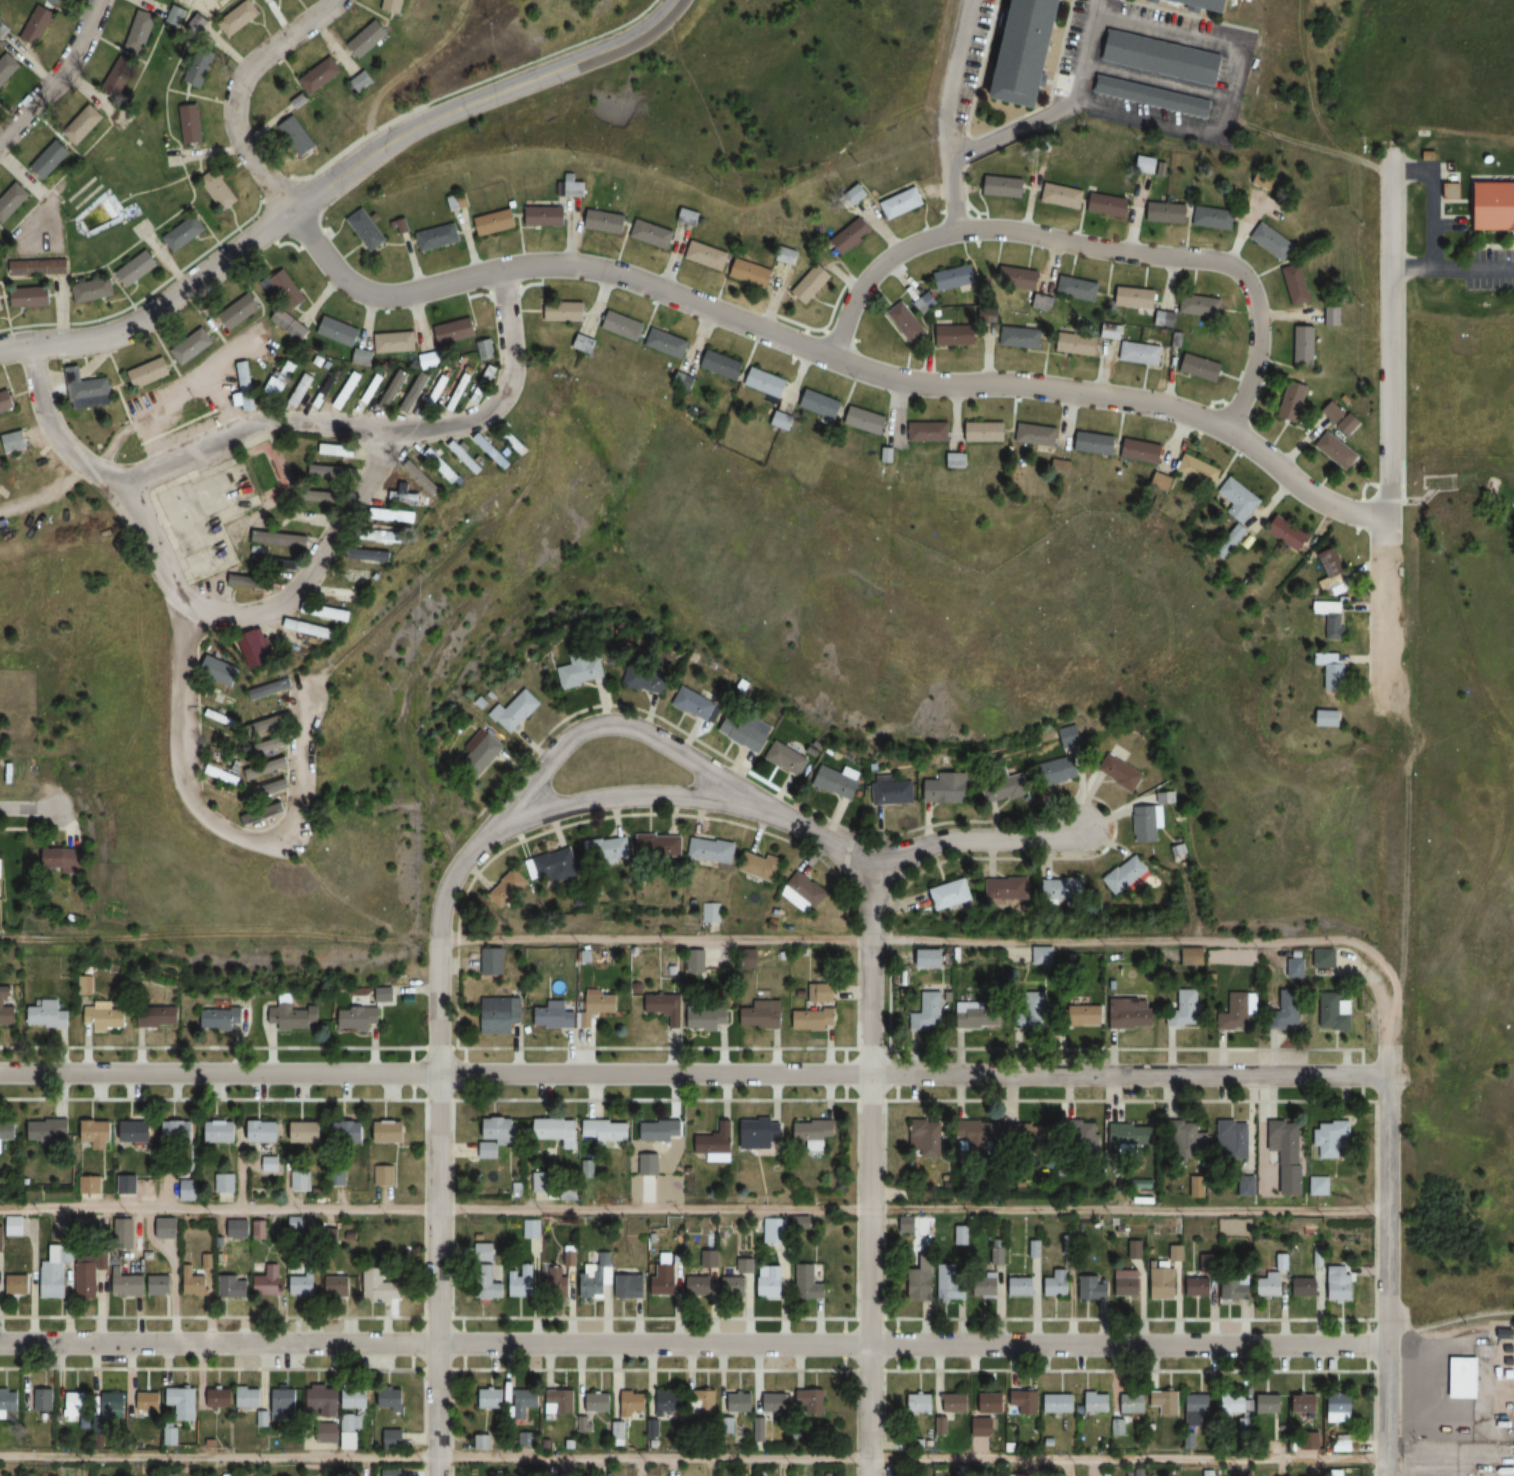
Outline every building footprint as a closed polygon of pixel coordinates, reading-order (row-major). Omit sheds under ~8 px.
[(261,14),(251,0),(249,0),(219,22),(229,37),(261,14)] [(383,10),(404,14),(406,0),(384,0),(383,10)] [(1070,0),(1012,0),(991,97),(1047,109),(1070,0)] [(1236,12),(1238,0),(1175,0),(1236,12)] [(55,12),(38,3),(20,37),(37,46),(55,12)] [(187,9),(172,4),(166,21),(180,26),(187,9)] [(156,15),(136,9),(126,46),(146,52),(156,15)] [(348,44),(363,59),(391,32),(377,17),(348,44)] [(1101,61),(1218,85),(1225,53),(1107,29),(1101,61)] [(203,88),(215,51),(197,45),(184,82),(203,88)] [(22,65),(7,51),(0,59),(0,88),(22,65)] [(102,85),(119,97),(140,66),(123,55),(102,85)] [(301,79),(313,95),(344,72),(332,56),(301,79)] [(377,80),(368,68),(350,81),(359,93),(377,80)] [(1209,118),(1213,100),(1097,74),(1093,92),(1209,118)] [(77,146),(104,116),(89,102),(61,132),(77,146)] [(182,144),(202,142),(199,104),(179,105),(182,144)] [(317,144),(295,115),(281,127),(303,155),(317,144)] [(72,153),(58,139),(30,166),(44,180),(72,153)] [(239,200),(215,167),(199,178),(223,211),(239,200)] [(558,183),(557,197),(587,197),(588,182),(576,182),(576,173),(566,173),(566,183),(558,183)] [(1275,188),(1276,175),(1255,173),(1254,186),(1275,188)] [(1027,179),(986,175),(983,194),(1025,198),(1027,179)] [(17,181),(0,198),(0,221),(3,224),(31,196),(17,181)] [(1081,210),(1085,191),(1045,181),(1040,201),(1081,210)] [(1468,182),(1513,182),(1513,232),(1512,232),(1468,232),(1468,217),(1468,182)] [(880,202),(887,220),(926,205),(918,186),(880,202)] [(1453,186),(1438,186),(1438,202),(1453,202),(1453,186)] [(1132,200),(1090,191),(1087,211),(1128,219),(1132,200)] [(446,197),(450,213),(473,207),(468,192),(446,197)] [(1187,202),(1148,202),(1148,223),(1187,223),(1187,202)] [(1235,206),(1196,205),(1195,227),(1235,228),(1235,206)] [(567,207),(525,207),(525,227),(567,227),(567,207)] [(676,223),(698,228),(702,213),(680,207),(676,223)] [(349,220),(371,251),(387,240),(365,209),(349,220)] [(584,229),(625,235),(628,215),(587,209),(584,229)] [(206,230),(195,215),(164,237),(175,252),(206,230)] [(874,234),(865,218),(830,238),(840,254),(874,234)] [(630,239),(669,251),(676,231),(636,219),(630,239)] [(1296,244),(1262,221),(1250,238),(1284,261),(1296,244)] [(461,243),(457,224),(418,232),(422,251),(461,243)] [(729,253),(691,240),(684,259),(723,272),(729,253)] [(117,272),(129,288),(160,265),(149,249),(117,272)] [(729,276),(768,289),(774,271),(736,258),(729,276)] [(15,276),(69,276),(69,262),(15,262),(15,276)] [(834,277),(820,263),(793,290),(807,304),(834,277)] [(932,271),(935,291),(977,284),(973,264),(932,271)] [(1313,301),(1303,264),(1284,270),(1294,306),(1313,301)] [(275,298),(282,293),(294,309),(307,299),(283,267),(263,282),(275,298)] [(1000,288),(1039,288),(1039,268),(1000,268),(1000,288)] [(1099,283),(1061,276),(1057,295),(1096,302),(1099,283)] [(115,296),(111,277),(72,286),(76,305),(115,296)] [(51,307),(51,289),(12,289),(12,307),(51,307)] [(1156,308),(1156,289),(1129,289),(1129,308),(1156,308)] [(939,302),(929,290),(912,304),(922,316),(939,302)] [(262,309),(251,292),(220,312),(231,329),(262,309)] [(1182,315),(1220,318),(1222,298),(1183,295),(1182,315)] [(886,313),(913,344),(928,330),(901,300),(886,313)] [(586,321),(586,302),(544,302),(544,321),(586,321)] [(1342,325),(1342,306),(1324,306),(1324,325),(1342,325)] [(647,324),(609,310),(602,327),(640,342),(647,324)] [(1175,312),(1155,312),(1155,325),(1175,325),(1175,312)] [(351,349),(361,333),(328,314),(318,330),(351,349)] [(478,336),(473,316),(433,327),(439,346),(478,336)] [(940,325),(940,345),(977,345),(977,325),(940,325)] [(1123,325),(1104,325),(1104,338),(1123,338),(1123,325)] [(1315,325),(1293,325),(1293,364),(1315,364),(1315,325)] [(170,349),(180,365),(214,344),(204,327),(170,349)] [(1001,347),(1042,348),(1042,328),(1002,327),(1001,347)] [(691,338),(652,329),(648,348),(687,357),(691,338)] [(374,333),(375,351),(354,351),(355,365),(373,364),(373,353),(416,351),(415,331),(374,333)] [(573,346),(595,354),(600,340),(577,333),(573,346)] [(1099,354),(1099,335),(1057,335),(1057,354),(1099,354)] [(478,341),(480,359),(495,357),(493,339),(478,341)] [(1161,365),(1163,345),(1122,341),(1120,360),(1161,365)] [(746,364),(708,348),(701,366),(739,381),(746,364)] [(440,352),(419,353),(420,368),(441,367),(440,352)] [(1219,382),(1225,364),(1186,352),(1180,371),(1219,382)] [(172,374),(164,355),(129,371),(138,389),(172,374)] [(323,359),(315,356),(311,364),(320,367),(323,359)] [(292,373),(297,364),(286,358),(281,368),(292,373)] [(257,409),(248,360),(235,363),(244,412),(257,409)] [(500,368),(488,362),(469,400),(481,406),(500,368)] [(782,400),(790,383),(753,365),(745,382),(782,400)] [(377,405),(391,412),(409,373),(396,367),(377,405)] [(110,378),(81,381),(79,369),(68,370),(73,410),(113,405),(110,378)] [(400,408),(411,414),(432,377),(420,370),(400,408)] [(443,405),(453,411),(475,376),(465,370),(443,405)] [(273,371),(262,391),(279,399),(289,379),(273,371)] [(288,403),(298,408),(313,375),(302,371),(288,403)] [(340,410),(363,377),(354,371),(331,403),(340,410)] [(383,377),(373,372),(360,399),(369,404),(383,377)] [(698,378),(682,372),(677,387),(693,392),(698,378)] [(310,404),(321,409),(336,378),(326,373),(310,404)] [(425,407),(435,411),(450,378),(441,373),(425,407)] [(1297,423),(1311,386),(1292,379),(1278,416),(1297,423)] [(845,404),(808,386),(799,404),(836,422),(845,404)] [(16,408),(10,389),(0,392),(0,413),(16,408)] [(1361,424),(1336,399),(1324,412),(1349,436),(1361,424)] [(889,416),(851,405),(845,424),(884,435),(889,416)] [(950,441),(950,421),(909,421),(909,441),(950,441)] [(966,422),(966,441),(1007,441),(1007,422),(966,422)] [(1059,428),(1018,423),(1016,442),(1057,447),(1059,428)] [(24,430),(0,435),(0,441),(3,454),(28,449),(24,430)] [(1119,437),(1077,430),(1074,449),(1115,456),(1119,437)] [(1361,456),(1329,430),(1316,446),(1348,471),(1361,456)] [(478,442),(514,471),(521,462),(485,433),(478,442)] [(1166,445),(1125,438),(1122,457),(1162,464),(1166,445)] [(491,470),(459,439),(452,446),(484,477),(491,470)] [(356,444),(317,444),(317,455),(356,455),(356,444)] [(467,477),(434,447),(426,456),(459,485),(467,477)] [(1179,470),(1215,487),(1222,470),(1187,454),(1179,470)] [(356,467),(313,465),(312,476),(356,477),(356,467)] [(1250,530),(1245,526),(1264,501),(1232,476),(1220,492),(1233,503),(1227,511),(1239,521),(1216,551),(1227,560),(1250,530)] [(413,488),(375,488),(375,499),(413,499),(413,488)] [(306,503),(343,503),(343,491),(306,491),(306,503)] [(423,511),(377,511),(377,520),(423,521),(423,511)] [(1269,530),(1299,553),(1311,537),(1281,514),(1269,530)] [(312,535),(257,531),(256,543),(312,547),(312,535)] [(1349,572),(1337,546),(1318,556),(1329,577),(1321,581),(1326,593),(1347,582),(1343,575),(1349,572)] [(360,562),(399,562),(399,551),(360,551),(360,562)] [(300,561),(255,556),(253,565),(298,570),(300,561)] [(1346,640),(1346,602),(1315,602),(1315,614),(1329,614),(1329,640),(1346,640)] [(304,614),(359,622),(360,612),(305,604),(304,614)] [(340,641),(342,631),(292,619),(290,628),(340,641)] [(242,642),(260,671),(279,660),(261,631),(242,642)] [(237,686),(244,669),(212,657),(206,674),(237,686)] [(557,669),(563,689),(606,678),(601,658),(557,669)] [(1329,691),(1348,691),(1348,663),(1329,663),(1329,691)] [(250,690),(254,703),(298,689),(294,676),(250,690)] [(494,716),(513,734),(542,703),(526,687),(505,709),(503,707),(494,716)] [(714,725),(722,704),(678,688),(670,709),(714,725)] [(244,722),(209,708),(206,715),(241,729),(244,722)] [(1319,727),(1344,727),(1345,710),(1319,710),(1319,727)] [(762,752),(772,730),(728,712),(719,734),(762,752)] [(1060,730),(1064,750),(1082,746),(1077,726),(1060,730)] [(466,747),(472,752),(463,762),(481,777),(507,748),(483,727),(466,747)] [(800,776),(810,758),(776,740),(766,758),(800,776)] [(1077,757),(1037,762),(1040,784),(1080,779),(1077,757)] [(1143,772),(1112,757),(1103,776),(1134,791),(1143,772)] [(821,765),(815,787),(855,799),(861,777),(821,765)] [(967,773),(926,773),(926,803),(967,803),(967,773)] [(982,780),(986,803),(1027,797),(1024,774),(982,780)] [(875,805),(915,803),(913,778),(873,781),(875,805)] [(1134,806),(1136,843),(1159,842),(1158,828),(1162,828),(1161,805),(1134,806)] [(684,835),(638,835),(638,857),(684,857),(684,835)] [(734,865),(737,844),(692,837),(689,858),(734,865)] [(587,840),(588,862),(631,861),(630,838),(587,840)] [(46,848),(45,872),(80,874),(81,850),(46,848)] [(550,885),(583,875),(574,849),(542,859),(550,885)] [(779,883),(785,861),(747,851),(741,873),(779,883)] [(1122,897),(1153,873),(1137,853),(1107,878),(1122,897)] [(504,909),(530,882),(517,869),(490,895),(504,909)] [(830,895),(802,871),(784,893),(807,911),(813,904),(819,909),(830,895)] [(941,912),(977,900),(970,878),(934,889),(941,912)] [(1086,878),(1047,878),(1047,901),(1086,901),(1086,878)] [(991,900),(1032,900),(1032,879),(991,879),(991,900)] [(704,921),(714,923),(717,906),(707,904),(704,921)] [(760,970),(761,949),(741,948),(740,969),(760,970)] [(482,976),(504,976),(504,949),(482,949),(482,976)] [(947,969),(947,949),(915,949),(915,969),(947,969)] [(1036,964),(1054,964),(1054,949),(1036,949),(1036,964)] [(1206,949),(1184,949),(1184,967),(1206,967),(1206,949)] [(1315,949),(1315,969),(1337,969),(1337,949),(1315,949)] [(706,950),(689,950),(689,974),(706,974),(706,950)] [(1289,958),(1289,978),(1305,978),(1305,958),(1289,958)] [(837,984),(814,984),(813,1010),(793,1010),(793,1030),(837,1030),(837,984)] [(0,987),(0,1027),(15,1027),(15,987),(0,987)] [(1302,1029),(1302,990),(1281,990),(1281,1012),(1272,1012),(1272,1029),(1302,1029)] [(1199,992),(1169,993),(1170,1027),(1200,1026),(1199,992)] [(619,1014),(619,993),(583,993),(583,1030),(594,1030),(594,1014),(619,1014)] [(1258,1016),(1258,993),(1228,993),(1228,1030),(1250,1030),(1250,1016),(1258,1016)] [(683,1029),(683,995),(643,995),(643,1015),(669,1015),(669,1029),(683,1029)] [(312,1028),(312,1024),(320,1024),(320,1006),(292,1007),(292,997),(279,997),(279,1006),(265,1007),(265,1030),(312,1028)] [(1103,1024),(1102,997),(1063,998),(1063,1008),(1050,1009),(1049,1000),(1013,1002),(1014,1029),(1049,1028),(1049,1027),(1103,1024)] [(481,1034),(514,1035),(515,1026),(524,1026),(524,999),(482,998),(481,1034)] [(1353,998),(1328,998),(1329,1031),(1353,1031),(1353,998)] [(69,1011),(59,1011),(59,999),(42,999),(42,1007),(26,1007),(26,1027),(69,1027),(69,1011)] [(741,1000),(741,1028),(783,1028),(783,1000),(741,1000)] [(1155,1009),(1149,1009),(1149,1000),(1110,1001),(1111,1030),(1156,1028),(1155,1009)] [(566,1012),(566,1002),(544,1002),(544,1029),(577,1029),(577,1012),(566,1012)] [(689,1029),(729,1030),(730,1003),(690,1002),(689,1029)] [(125,1009),(112,1009),(111,1003),(83,1005),(84,1030),(126,1028),(125,1009)] [(959,1003),(959,1028),(1002,1028),(1002,1006),(986,1006),(986,1003),(959,1003)] [(179,1004),(139,1004),(139,1026),(179,1026),(179,1004)] [(234,1031),(234,1024),(251,1024),(251,1007),(199,1005),(199,1030),(234,1031)] [(942,1028),(942,1006),(911,1006),(912,1028),(942,1028)] [(381,1030),(381,1008),(338,1007),(337,1030),(381,1030)] [(481,1118),(481,1141),(478,1141),(478,1159),(499,1158),(499,1146),(518,1146),(518,1117),(481,1118)] [(783,1142),(784,1123),(774,1122),(774,1118),(741,1118),(741,1149),(775,1150),(776,1142),(783,1142)] [(80,1142),(94,1142),(94,1149),(113,1149),(113,1120),(80,1119),(80,1142)] [(0,1120),(0,1141),(17,1141),(17,1120),(0,1120)] [(70,1120),(29,1120),(29,1140),(70,1140),(70,1120)] [(195,1120),(163,1120),(163,1144),(195,1144),(195,1120)] [(533,1120),(533,1140),(564,1140),(564,1149),(579,1149),(579,1120),(533,1120)] [(620,1148),(620,1142),(631,1142),(631,1121),(586,1120),(586,1148),(620,1148)] [(710,1161),(732,1162),(733,1120),(717,1120),(716,1136),(697,1135),(696,1154),(710,1154),(710,1161)] [(793,1122),(794,1142),(807,1141),(808,1150),(828,1149),(828,1138),(839,1138),(838,1120),(793,1122)] [(914,1120),(914,1154),(944,1154),(944,1120),(914,1120)] [(208,1121),(208,1143),(238,1143),(238,1121),(208,1121)] [(281,1143),(281,1121),(248,1121),(248,1143),(281,1143)] [(325,1143),(325,1121),(291,1121),(291,1143),(325,1143)] [(335,1142),(366,1142),(366,1121),(335,1121),(335,1142)] [(683,1141),(683,1121),(640,1121),(640,1141),(683,1141)] [(1099,1154),(1099,1121),(1068,1121),(1068,1154),(1099,1154)] [(1222,1159),(1252,1159),(1251,1121),(1222,1122),(1222,1159)] [(1354,1121),(1319,1121),(1319,1159),(1345,1159),(1345,1148),(1354,1148),(1354,1121)] [(152,1143),(152,1122),(125,1122),(125,1143),(152,1143)] [(408,1122),(376,1122),(376,1143),(408,1143),(408,1122)] [(1305,1196),(1305,1122),(1271,1122),(1271,1152),(1286,1152),(1286,1196),(1305,1196)] [(1200,1123),(1172,1123),(1172,1155),(1200,1155),(1200,1123)] [(991,1151),(991,1142),(1003,1142),(1003,1124),(961,1124),(961,1151),(991,1151)] [(1010,1125),(1010,1147),(1054,1147),(1054,1125),(1010,1125)] [(1110,1125),(1110,1153),(1155,1153),(1155,1125),(1110,1125)] [(660,1175),(660,1155),(641,1155),(641,1175),(660,1175)] [(376,1187),(396,1187),(396,1164),(376,1164),(376,1187)] [(312,1171),(292,1171),(292,1191),(312,1191),(312,1171)] [(533,1200),(555,1200),(555,1173),(533,1173),(533,1200)] [(237,1174),(217,1174),(217,1195),(237,1195),(237,1174)] [(81,1194),(101,1194),(101,1175),(81,1175),(81,1194)] [(138,1194),(138,1175),(119,1175),(119,1194),(138,1194)] [(1315,1196),(1334,1196),(1334,1177),(1315,1177),(1315,1196)] [(179,1180),(179,1200),(199,1200),(199,1180),(179,1180)] [(578,1189),(567,1189),(567,1199),(577,1199),(578,1189)] [(23,1236),(23,1217),(6,1217),(6,1236),(23,1236)] [(306,1217),(286,1217),(286,1230),(306,1230),(306,1217)] [(155,1218),(155,1239),(179,1239),(179,1218),(155,1218)] [(917,1218),(900,1218),(900,1234),(918,1234),(917,1218)] [(539,1220),(523,1220),(523,1238),(539,1238),(539,1220)] [(251,1221),(226,1221),(226,1238),(251,1238),(251,1221)] [(264,1221),(254,1221),(254,1239),(264,1239),(264,1221)] [(970,1245),(970,1226),(953,1226),(953,1245),(970,1245)] [(1060,1235),(1060,1256),(1074,1256),(1074,1235),(1060,1235)] [(1006,1239),(993,1239),(993,1265),(1006,1265),(1006,1239)] [(1041,1259),(1041,1240),(1028,1240),(1028,1259),(1041,1259)] [(1143,1241),(1132,1241),(1132,1259),(1143,1259),(1143,1241)] [(474,1243),(474,1299),(502,1299),(502,1265),(494,1265),(494,1243),(474,1243)] [(72,1245),(50,1245),(50,1267),(42,1267),(42,1299),(66,1298),(66,1263),(72,1263),(72,1245)] [(610,1252),(594,1251),(594,1264),(581,1264),(580,1294),(610,1294),(610,1252)] [(1201,1271),(1218,1271),(1218,1254),(1201,1254),(1201,1271)] [(78,1256),(78,1299),(97,1299),(97,1256),(78,1256)] [(1176,1299),(1176,1268),(1157,1268),(1157,1261),(1150,1261),(1150,1299),(1176,1299)] [(281,1264),(264,1264),(264,1274),(255,1274),(255,1296),(281,1296),(281,1264)] [(828,1284),(817,1284),(817,1264),(797,1264),(797,1299),(828,1299),(828,1284)] [(184,1294),(209,1294),(209,1277),(193,1277),(193,1265),(184,1265),(184,1294)] [(509,1297),(533,1297),(533,1265),(521,1265),(521,1270),(509,1270),(509,1297)] [(677,1296),(677,1265),(654,1265),(654,1296),(677,1296)] [(969,1299),(969,1285),(958,1285),(958,1265),(941,1265),(941,1299),(969,1299)] [(784,1266),(760,1266),(760,1299),(784,1299),(784,1266)] [(314,1297),(314,1267),(291,1267),(291,1297),(314,1297)] [(542,1267),(542,1294),(570,1294),(570,1267),(542,1267)] [(1354,1300),(1354,1268),(1327,1268),(1327,1300),(1354,1300)] [(402,1299),(402,1281),(384,1281),(384,1269),(364,1269),(364,1299),(402,1299)] [(1142,1270),(1118,1270),(1118,1298),(1142,1298),(1142,1270)] [(934,1301),(934,1271),(912,1271),(912,1301),(934,1301)] [(1070,1298),(1070,1272),(1044,1272),(1044,1298),(1070,1298)] [(978,1298),(1002,1298),(1002,1274),(978,1274),(978,1298)] [(1258,1297),(1283,1297),(1283,1274),(1258,1274),(1258,1297)] [(1110,1300),(1110,1285),(1099,1285),(1099,1275),(1081,1275),(1081,1300),(1110,1300)] [(31,1276),(6,1276),(6,1295),(31,1295),(31,1276)] [(144,1295),(144,1276),(115,1276),(115,1295),(144,1295)] [(149,1276),(149,1294),(173,1294),(173,1276),(149,1276)] [(646,1299),(646,1276),(616,1276),(616,1299),(646,1299)] [(1252,1276),(1223,1276),(1223,1299),(1252,1299),(1252,1276)] [(350,1297),(350,1277),(325,1277),(325,1297),(350,1297)] [(248,1298),(248,1278),(221,1278),(221,1298),(248,1298)] [(687,1278),(687,1297),(713,1297),(713,1278),(687,1278)] [(750,1298),(750,1278),(723,1278),(723,1298),(750,1298)] [(1036,1297),(1036,1278),(1008,1278),(1008,1297),(1036,1297)] [(1213,1278),(1187,1278),(1187,1297),(1213,1297),(1213,1278)] [(1291,1297),(1321,1297),(1321,1278),(1291,1278),(1291,1297)] [(1448,1358),(1473,1358),(1473,1401),(1448,1401),(1448,1358)] [(311,1416),(341,1416),(341,1387),(311,1387),(311,1416)] [(168,1406),(177,1406),(177,1422),(197,1422),(197,1388),(168,1388),(168,1406)] [(240,1410),(264,1410),(264,1388),(240,1388),(240,1410)] [(371,1388),(344,1388),(344,1409),(371,1409),(371,1388)] [(55,1389),(34,1389),(34,1411),(55,1411),(55,1389)] [(207,1389),(207,1408),(234,1408),(234,1389),(207,1389)] [(299,1414),(299,1389),(273,1389),(273,1414),(299,1414)] [(503,1389),(479,1389),(479,1407),(503,1407),(503,1389)] [(541,1409),(541,1389),(511,1389),(511,1417),(527,1417),(527,1409),(541,1409)] [(20,1390),(0,1390),(0,1420),(20,1420),(20,1390)] [(406,1410),(406,1390),(380,1390),(380,1410),(406,1410)] [(545,1415),(574,1415),(574,1391),(545,1391),(545,1415)] [(717,1391),(695,1391),(695,1415),(717,1415),(717,1391)] [(826,1391),(799,1391),(799,1415),(826,1415),(826,1391)] [(1039,1391),(1010,1391),(1010,1415),(1039,1415),(1039,1391)] [(1179,1416),(1179,1391),(1151,1391),(1151,1409),(1159,1409),(1159,1416),(1179,1416)] [(65,1422),(81,1422),(81,1411),(91,1411),(91,1393),(65,1393),(65,1422)] [(136,1412),(162,1412),(162,1393),(136,1393),(136,1412)] [(634,1417),(634,1412),(647,1412),(647,1393),(619,1393),(619,1417),(634,1417)] [(656,1417),(665,1417),(665,1413),(683,1413),(683,1393),(656,1393),(656,1417)] [(978,1414),(1005,1414),(1005,1393),(978,1393),(978,1414)] [(1112,1393),(1084,1393),(1084,1413),(1112,1413),(1112,1393)] [(126,1412),(126,1394),(102,1394),(102,1412),(126,1412)] [(611,1412),(611,1394),(584,1394),(584,1412),(611,1412)] [(934,1394),(907,1394),(907,1413),(934,1413),(934,1394)] [(970,1413),(970,1394),(943,1394),(943,1413),(970,1413)] [(1224,1417),(1250,1417),(1250,1394),(1224,1394),(1224,1417)] [(753,1395),(725,1395),(725,1413),(753,1413),(753,1395)] [(761,1395),(761,1413),(789,1413),(789,1395),(761,1395)] [(1076,1395),(1044,1395),(1044,1413),(1076,1413),(1076,1395)] [(1212,1414),(1212,1395),(1187,1395),(1187,1427),(1203,1427),(1203,1414),(1212,1414)] [(1285,1415),(1285,1395),(1256,1395),(1256,1415),(1285,1415)] [(1332,1423),(1357,1423),(1357,1395),(1332,1395),(1332,1423)] [(1120,1396),(1120,1414),(1146,1414),(1146,1396),(1120,1396)] [(1321,1396),(1298,1396),(1298,1416),(1321,1416),(1321,1396)] [(977,1420),(977,1437),(995,1437),(995,1420),(977,1420)] [(383,1449),(404,1449),(404,1429),(383,1429),(383,1449)] [(493,1435),(475,1434),(475,1450),(492,1451),(493,1435)]
